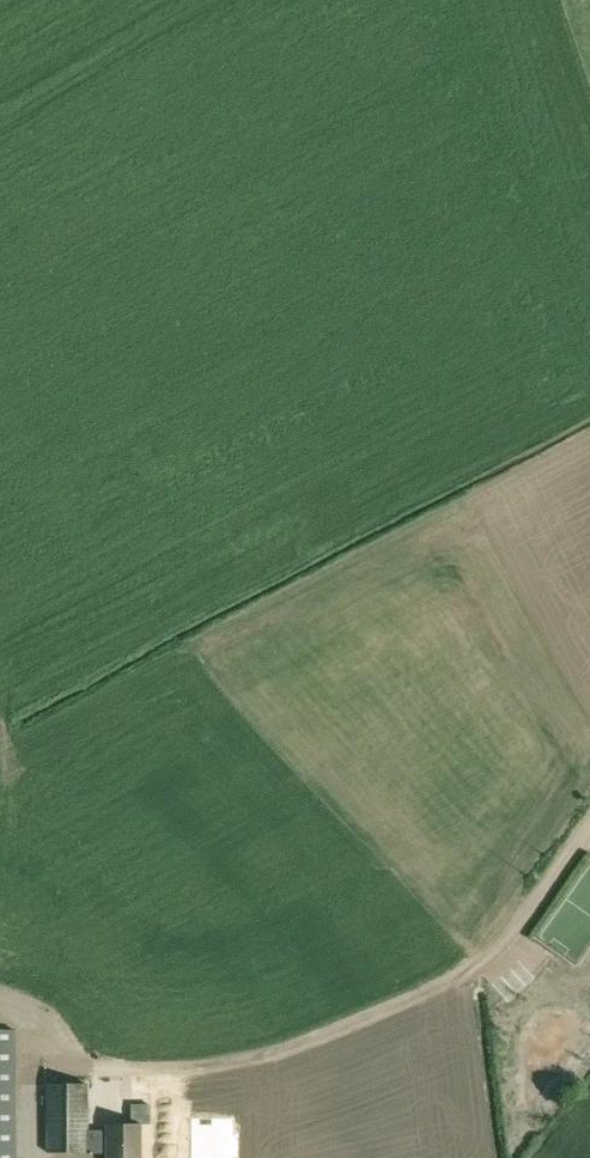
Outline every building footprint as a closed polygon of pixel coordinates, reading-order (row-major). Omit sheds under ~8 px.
[(14,1030),(0,1030),(0,1157),(16,1157),(14,1030)] [(87,1152),(87,1151),(87,1131),(87,1084),(46,1085),(46,1153),(87,1152)] [(150,1121),(150,1103),(130,1103),(130,1121),(150,1121)] [(238,1135),(233,1135),(233,1119),(192,1119),(191,1157),(238,1157),(238,1135)] [(87,1151),(107,1152),(106,1157),(141,1157),(141,1125),(107,1124),(107,1132),(87,1131),(87,1151)]
